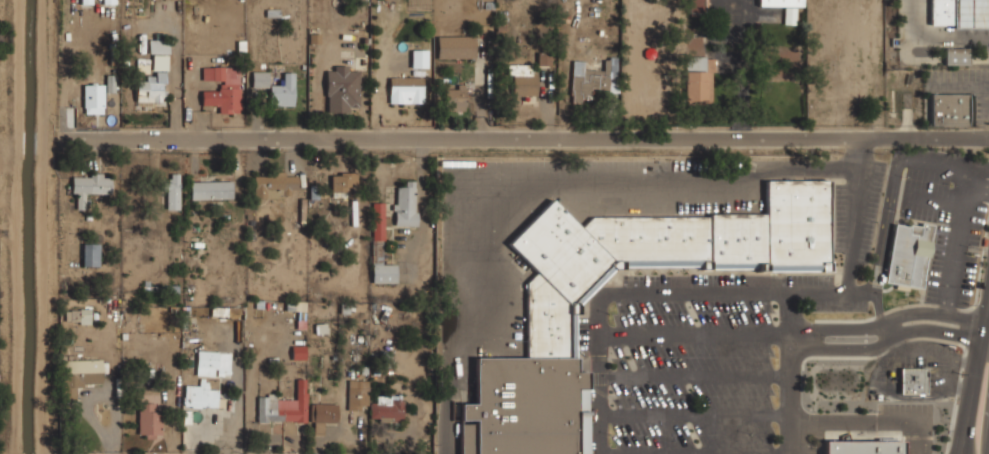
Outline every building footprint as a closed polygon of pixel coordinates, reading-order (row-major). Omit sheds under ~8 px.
[(690,17),(705,16),(704,0),(689,0),(690,17)] [(930,27),(988,27),(988,0),(930,0),(930,27)] [(796,8),(785,7),(784,24),(796,24),(796,8)] [(437,36),(437,59),(476,58),(475,36),(437,36)] [(169,54),(168,40),(148,41),(149,54),(169,54)] [(944,65),(969,65),(969,48),(944,48),(944,65)] [(411,68),(427,68),(427,50),(411,50),(411,68)] [(712,102),(713,57),(686,57),(685,101),(712,102)] [(573,61),(571,103),(581,103),(581,93),(592,94),(593,90),(617,91),(618,59),(604,58),(603,70),(584,70),(584,61),(573,61)] [(536,75),(532,75),(532,64),(508,65),(508,75),(512,75),(513,96),(537,95),(536,75)] [(360,107),(359,71),(348,71),(348,65),(335,66),(335,70),(327,70),(327,113),(350,112),(350,107),(360,107)] [(202,67),(201,81),(219,81),(219,91),(202,91),(202,105),(219,105),(219,113),(239,113),(240,67),(202,67)] [(252,87),(268,88),(269,72),(252,71),(252,87)] [(294,106),(294,72),(283,72),(283,85),(270,85),(269,106),(294,106)] [(164,73),(146,74),(146,81),(136,81),(136,103),(165,102),(164,73)] [(115,75),(106,75),(106,92),(115,92),(115,75)] [(389,103),(423,104),(423,78),(390,77),(389,103)] [(104,114),(103,85),(84,85),(84,114),(104,114)] [(445,110),(467,110),(467,87),(445,87),(445,110)] [(968,94),(930,94),(930,126),(968,126),(968,94)] [(357,174),(332,173),(331,196),(344,197),(344,192),(357,192),(357,174)] [(179,210),(180,174),(170,174),(170,182),(166,182),(165,210),(179,210)] [(283,198),(283,190),(298,189),(297,176),(285,176),(285,174),(254,174),(254,198),(283,198)] [(88,193),(111,194),(111,178),(103,178),(103,176),(72,176),(72,193),(77,193),(76,209),(88,210),(88,193)] [(191,200),(233,199),(233,181),(190,182),(191,200)] [(416,181),(406,181),(406,187),(397,187),(397,205),(395,205),(395,226),(415,226),(416,181)] [(616,262),(834,260),(834,188),(770,186),(770,218),(598,218),(584,230),(556,202),(508,248),(542,284),(530,294),(530,362),(480,362),(480,410),(462,408),(462,453),(576,453),(572,304),(616,262)] [(373,240),(385,240),(384,202),(373,203),(373,240)] [(884,283),(922,289),(932,225),(920,223),(919,227),(894,223),(884,283)] [(99,267),(99,244),(83,244),(82,266),(99,267)] [(373,283),(397,282),(397,264),(382,265),(382,255),(373,256),(373,283)] [(91,310),(66,309),(65,322),(91,323),(91,310)] [(292,360),(305,359),(305,346),(292,346),(292,360)] [(197,368),(218,369),(217,375),(230,376),(231,352),(197,351),(197,368)] [(102,360),(61,361),(62,401),(77,401),(76,385),(102,385),(102,360)] [(901,368),(924,368),(924,393),(900,393),(901,368)] [(258,422),(307,422),(307,379),(296,379),(296,400),(277,399),(277,395),(258,395),(258,422)] [(218,407),(218,390),(209,389),(209,380),(200,380),(200,386),(184,385),(184,406),(218,407)] [(368,408),(368,380),(349,380),(348,408),(368,408)] [(138,436),(161,436),(162,394),(138,394),(138,436)] [(404,397),(377,397),(376,403),(370,403),(370,418),(393,418),(393,421),(403,421),(404,397)] [(337,404),(311,404),(312,435),(324,435),(324,423),(337,422),(337,404)] [(904,442),(904,453),(826,453),(826,442),(904,442)]
